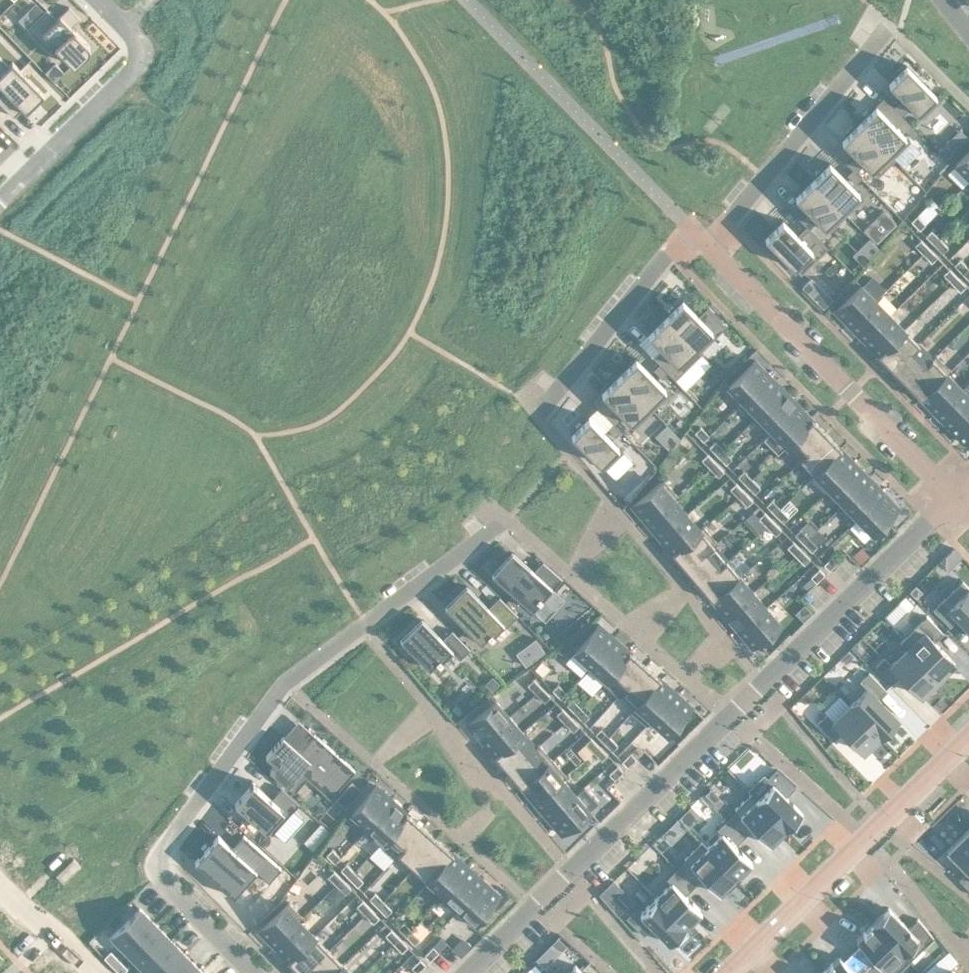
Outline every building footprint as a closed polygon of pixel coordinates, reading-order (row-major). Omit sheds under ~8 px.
[(44,2),(24,21),(46,43),(51,38),(71,59),(85,45),(86,45),(86,44),(86,43),(87,42),(87,41),(87,40),(86,39),(86,38),(85,37),(69,20),(77,12),(66,1),(58,9),(57,8),(54,12),(44,2)] [(1,87),(0,87),(0,99),(11,110),(20,102),(23,105),(41,88),(9,55),(6,59),(0,53),(0,86),(1,87)] [(47,58),(41,63),(49,72),(55,66),(47,58)] [(938,94),(903,59),(885,77),(920,112),(938,94)] [(897,95),(891,101),(899,109),(905,103),(897,95)] [(873,100),(856,117),(892,154),(893,153),(900,161),(917,145),(908,136),(873,100)] [(892,154),(856,117),(838,134),(875,171),(892,154)] [(902,124),(910,133),(916,127),(908,118),(902,124)] [(946,134),(934,145),(943,154),(955,143),(946,134)] [(968,173),(968,172),(968,142),(952,158),(968,173)] [(850,163),(853,166),(859,160),(850,152),(844,157),(850,163)] [(809,174),(844,209),(861,192),(827,157),(809,174)] [(858,172),(853,166),(850,163),(844,169),(853,177),(858,172)] [(867,167),(860,174),(879,193),(889,183),(879,172),(875,175),(867,167)] [(826,226),(844,209),(809,174),(792,190),(826,226)] [(921,203),(914,210),(922,218),(929,212),(921,203)] [(806,205),(798,214),(806,222),(815,214),(806,205)] [(908,215),(916,224),(922,218),(914,210),(908,215)] [(762,231),(798,268),(825,242),(803,220),(794,228),(779,214),(762,231)] [(922,230),(931,239),(937,233),(928,224),(922,230)] [(937,233),(931,239),(939,247),(945,242),(937,233)] [(912,239),(920,248),(926,242),(917,234),(912,239)] [(926,242),(920,248),(929,257),(934,251),(926,242)] [(951,259),(959,268),(965,262),(957,253),(951,259)] [(959,268),(968,276),(968,275),(968,266),(965,262),(959,268)] [(940,269),(949,277),(954,271),(946,263),(940,269)] [(954,271),(949,277),(957,286),(963,280),(954,271)] [(832,305),(847,320),(873,294),(858,279),(832,305)] [(679,294),(662,311),(698,348),(699,347),(697,345),(723,320),(704,301),(695,310),(679,294)] [(847,320),(861,334),(887,309),(873,294),(847,320)] [(861,334),(875,349),(901,324),(887,309),(861,334)] [(698,348),(662,311),(645,328),(659,342),(650,351),(672,373),(698,348)] [(875,349),(889,364),(915,338),(901,324),(875,349)] [(889,364),(904,378),(930,353),(929,352),(915,338),(889,364)] [(904,378),(918,393),(944,367),(945,368),(948,365),(932,349),(929,352),(930,353),(904,378)] [(633,352),(615,369),(650,404),(667,387),(633,352)] [(725,380),(740,394),(740,395),(766,370),(752,354),(725,380)] [(659,372),(665,366),(656,358),(651,363),(659,372)] [(918,393),(932,407),(958,382),(945,368),(944,367),(918,393)] [(650,404),(615,369),(598,386),(632,421),(650,404)] [(736,398),(751,413),(781,384),(766,370),(740,395),(740,394),(736,398)] [(946,422),(968,400),(968,393),(958,382),(932,407),(946,422)] [(766,428),(770,425),(769,424),(795,399),(781,384),(751,413),(766,428)] [(769,424),(770,425),(783,439),(809,413),(795,399),(769,424)] [(946,422),(961,437),(968,430),(968,400),(946,422)] [(618,412),(609,404),(603,410),(612,418),(618,412)] [(568,428),(602,463),(620,446),(586,410),(568,428)] [(783,439),(797,453),(823,428),(809,413),(783,439)] [(610,416),(604,422),(612,430),(618,424),(610,416)] [(692,426),(700,435),(706,429),(697,421),(692,426)] [(793,456),(808,471),(838,443),(823,428),(797,453),(793,456)] [(706,441),(714,449),(720,444),(711,435),(706,441)] [(823,487),(827,483),(826,483),(852,457),(838,443),(808,471),(823,487)] [(720,444),(714,449),(723,458),(728,452),(720,444)] [(698,453),(707,462),(713,456),(704,448),(698,453)] [(713,456),(707,462),(715,471),(721,465),(713,456)] [(826,483),(827,483),(840,497),(866,472),(852,457),(826,483)] [(734,470),(743,479),(749,473),(740,464),(734,470)] [(840,497),(854,512),(880,486),(866,472),(840,497)] [(629,500),(643,516),(671,492),(671,493),(675,490),(661,473),(629,500)] [(749,473),(743,479),(751,487),(757,482),(749,473)] [(727,483),(735,491),(741,486),(733,477),(727,483)] [(741,486),(735,491),(744,500),(749,494),(741,486)] [(880,486),(854,512),(869,527),(895,502),(880,486)] [(643,516),(656,531),(684,508),(671,493),(671,492),(643,516)] [(763,499),(771,508),(777,502),(769,494),(763,499)] [(777,502),(771,508),(780,517),(785,511),(777,502)] [(750,505),(741,514),(755,529),(764,521),(755,512),(756,511),(750,505)] [(755,512),(764,521),(770,515),(761,506),(756,511),(755,512)] [(656,531),(669,547),(697,523),(696,523),(684,508),(656,531)] [(770,515),(764,521),(772,529),(778,523),(770,515)] [(669,547),(682,563),(710,539),(711,540),(714,537),(700,520),(696,523),(697,523),(669,547)] [(791,528),(800,537),(806,531),(797,523),(791,528)] [(806,531),(800,537),(808,546),(814,540),(806,531)] [(784,541),(792,550),(798,544),(790,535),(784,541)] [(682,563),(696,578),(723,555),(711,540),(710,539),(682,563)] [(859,542),(851,551),(858,558),(867,550),(859,542)] [(798,544),(792,550),(801,558),(807,553),(798,544)] [(529,604),(549,581),(550,582),(559,572),(540,555),(531,565),(510,547),(503,556),(500,554),(489,567),(529,604)] [(820,558),(826,564),(835,555),(829,550),(820,558)] [(696,578),(709,594),(737,570),(723,555),(696,578)] [(808,571),(813,577),(822,568),(816,562),(807,571),(808,571)] [(709,594),(722,609),(750,586),(737,570),(709,594)] [(808,571),(799,580),(805,585),(813,577),(808,571)] [(930,603),(947,620),(955,612),(968,626),(968,585),(959,575),(930,603)] [(913,579),(906,585),(913,592),(920,586),(913,579)] [(496,591),(485,601),(465,581),(456,589),(454,587),(442,600),(480,639),(487,631),(490,633),(493,630),(492,629),(502,619),(503,620),(514,609),(496,591)] [(722,609),(735,625),(763,601),(750,586),(722,609)] [(901,590),(891,600),(900,609),(910,599),(901,590)] [(881,610),(890,618),(900,609),(891,600),(881,610)] [(763,601),(735,625),(749,641),(777,618),(763,601)] [(923,610),(897,636),(903,643),(904,642),(934,673),(951,656),(931,636),(940,627),(923,610)] [(410,620),(397,633),(435,672),(443,664),(445,666),(448,663),(447,662),(458,652),(459,653),(468,644),(449,624),(439,633),(420,614),(412,622),(410,620)] [(586,659),(587,659),(611,632),(595,618),(571,645),(586,659)] [(532,632),(522,640),(532,653),(542,645),(532,632)] [(627,646),(611,632),(587,659),(586,659),(583,662),(599,677),(627,646)] [(881,651),(872,660),(888,677),(897,669),(917,689),(934,673),(904,642),(903,643),(887,658),(881,651)] [(618,686),(642,659),(627,646),(599,677),(615,691),(618,687),(618,686)] [(618,687),(633,700),(657,673),(642,659),(618,686),(618,687)] [(863,682),(847,698),(877,730),(895,713),(874,692),(882,683),(866,666),(857,675),(863,682)] [(489,670),(481,678),(489,686),(497,678),(489,670)] [(524,679),(533,687),(538,682),(530,673),(524,679)] [(633,700),(648,714),(672,686),(657,673),(633,700)] [(563,687),(555,678),(549,684),(557,692),(563,687)] [(538,682),(533,687),(541,696),(547,690),(538,682)] [(672,686),(648,714),(664,728),(688,700),(672,686)] [(563,698),(571,707),(577,701),(569,693),(563,698)] [(464,718),(478,734),(506,710),(492,694),(464,718)] [(823,708),(814,716),(831,733),(840,725),(859,745),(876,729),(877,730),(847,698),(830,714),(823,708)] [(577,701),(571,707),(580,716),(586,710),(577,701)] [(553,708),(561,717),(567,711),(559,702),(553,708)] [(478,734),(491,749),(519,726),(506,710),(478,734)] [(567,711),(561,717),(570,725),(575,720),(567,711)] [(592,728),(600,736),(606,731),(597,722),(592,728)] [(491,749),(504,765),(532,741),(532,740),(519,726),(491,749)] [(280,731),(262,750),(272,758),(266,765),(284,781),(298,766),(327,792),(352,764),(311,728),(296,745),(280,731)] [(606,731),(600,736),(608,745),(614,739),(606,731)] [(581,737),(590,746),(596,740),(587,732),(581,737)] [(504,765),(518,780),(549,754),(535,737),(532,740),(532,741),(504,765)] [(596,740),(590,746),(598,754),(604,749),(596,740)] [(618,755),(624,761),(633,752),(627,746),(618,755)] [(518,780),(531,796),(559,772),(559,773),(563,770),(549,754),(518,780)] [(611,773),(620,765),(614,759),(606,768),(611,773)] [(748,786),(747,787),(783,823),(784,822),(784,823),(793,814),(792,814),(799,807),(782,790),(792,781),(772,763),(763,772),(768,777),(754,791),(748,786)] [(531,796),(544,812),(572,788),(559,773),(559,772),(531,796)] [(231,794),(268,828),(295,797),(277,781),(268,791),(249,774),(231,794)] [(349,775),(333,793),(343,801),(358,784),(349,775)] [(348,806),(363,820),(364,820),(388,793),(372,779),(348,806)] [(732,804),(723,812),(743,833),(752,824),(766,839),(782,823),(782,824),(783,823),(747,787),(731,802),(732,804)] [(572,788),(544,812),(558,828),(586,804),(572,788)] [(360,823),(376,837),(404,807),(388,793),(364,820),(363,820),(360,823)] [(392,852),(395,848),(395,847),(419,820),(404,807),(376,837),(392,852)] [(698,835),(697,836),(733,872),(737,869),(736,868),(748,856),(734,842),(743,833),(723,812),(713,822),(718,827),(703,841),(698,835)] [(395,847),(395,848),(410,861),(434,834),(419,820),(395,847)] [(962,827),(944,844),(964,865),(955,873),(968,887),(968,834),(962,827)] [(215,829),(191,855),(230,889),(252,864),(265,876),(278,862),(240,829),(229,842),(215,829)] [(410,861),(425,875),(449,847),(434,834),(410,861)] [(682,853),(673,862),(693,882),(702,873),(716,888),(723,881),(724,881),(733,872),(697,836),(681,852),(682,853)] [(331,857),(337,851),(328,842),(323,848),(331,857)] [(425,875),(440,887),(440,888),(465,861),(449,847),(425,875)] [(70,852),(53,868),(60,875),(77,859),(70,852)] [(337,863),(345,871),(351,866),(343,857),(337,863)] [(436,891),(452,905),(480,874),(465,861),(440,888),(440,887),(436,891)] [(667,876),(652,891),(682,921),(683,921),(683,920),(698,905),(684,891),(693,882),(673,862),(663,871),(667,876)] [(324,870),(333,879),(339,873),(330,864),(324,870)] [(351,866),(345,871),(354,880),(360,874),(351,866)] [(339,873),(333,879),(341,887),(347,882),(339,873)] [(480,874),(452,905),(468,919),(496,889),(480,874)] [(365,892),(374,901),(380,895),(371,886),(365,892)] [(633,901),(623,911),(640,929),(649,920),(666,937),(673,931),(682,923),(681,922),(682,921),(652,891),(637,905),(633,901)] [(359,894),(353,899),(361,908),(367,902),(359,894)] [(380,895),(374,901),(382,909),(388,904),(380,895)] [(256,924),(271,940),(297,914),(297,915),(301,911),(285,896),(256,924)] [(121,948),(152,917),(136,901),(105,931),(121,948)] [(367,902),(361,908),(370,917),(376,911),(367,902)] [(885,902),(869,918),(906,955),(930,932),(915,913),(905,922),(885,902)] [(271,940),(285,954),(311,929),(297,915),(297,914),(271,940)] [(394,921),(402,930),(408,924),(400,916),(394,921)] [(125,945),(140,960),(167,933),(152,917),(121,948),(122,948),(125,945)] [(869,918),(853,933),(871,952),(863,961),(862,961),(874,972),(887,972),(906,955),(869,918)] [(381,928),(390,937),(396,931),(387,923),(381,928)] [(408,924),(402,930),(411,939),(417,933),(408,924)] [(285,954),(299,969),(325,943),(311,929),(285,954)] [(396,931),(390,937),(398,946),(404,940),(396,931)] [(555,931),(544,942),(552,950),(563,939),(555,931)] [(167,933),(140,960),(153,972),(157,972),(182,948),(167,933)] [(421,948),(426,954),(435,946),(429,940),(421,948)] [(303,972),(324,972),(339,958),(325,943),(299,969),(303,972)] [(101,951),(109,959),(115,953),(107,944),(101,951)] [(182,948),(157,972),(188,972),(197,964),(182,948)] [(819,966),(826,972),(874,972),(862,961),(863,961),(860,958),(852,967),(835,950),(819,966)] [(416,952),(408,961),(413,967),(422,958),(416,952)] [(919,968),(923,972),(935,972),(948,963),(938,952),(919,968)] [(115,953),(109,959),(118,968),(124,962),(115,953)] [(354,972),(339,958),(324,972),(353,972),(354,972)] [(586,967),(583,970),(572,959),(557,972),(592,972),(586,967)] [(948,963),(935,972),(956,972),(948,963)] [(197,964),(188,972),(206,972),(197,964)]
